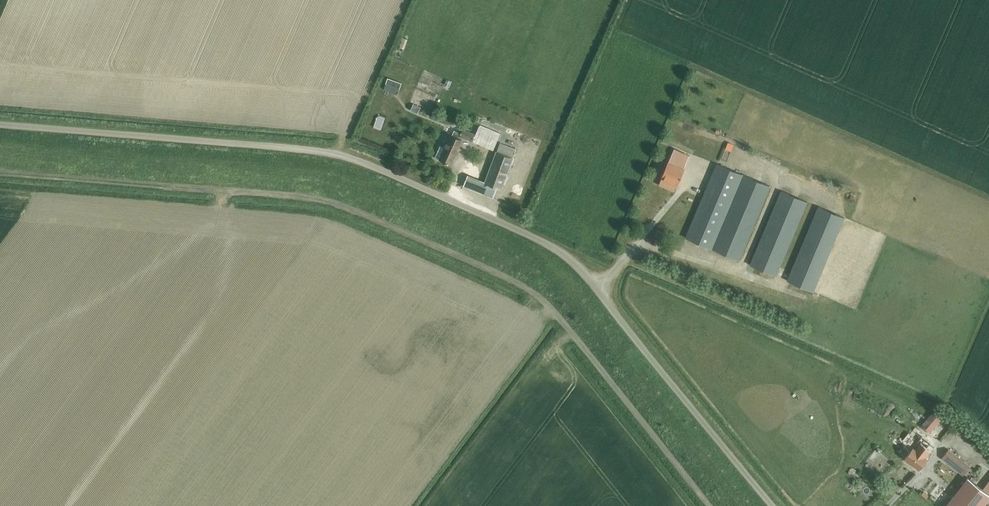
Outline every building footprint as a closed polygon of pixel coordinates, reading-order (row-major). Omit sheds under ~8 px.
[(388,78),(386,84),(399,90),(402,83),(388,78)] [(432,106),(436,94),(418,88),(414,100),(432,106)] [(440,146),(435,157),(451,164),(464,136),(493,149),(500,133),(481,124),(477,134),(464,128),(462,133),(455,130),(453,135),(452,134),(446,148),(440,146)] [(378,129),(374,138),(380,141),(385,132),(378,129)] [(494,196),(497,188),(502,189),(517,148),(501,142),(485,183),(470,177),(466,186),(494,196)] [(670,162),(663,178),(677,184),(678,184),(685,168),(690,156),(676,150),(670,162)] [(770,186),(717,164),(686,238),(739,260),(770,186)] [(807,202),(781,191),(750,265),(776,276),(807,202)] [(819,206),(791,271),(787,281),(814,292),(845,217),(819,206)] [(932,412),(921,424),(930,432),(940,420),(932,412)] [(914,448),(906,458),(920,468),(927,459),(925,457),(930,451),(921,443),(916,450),(914,448)] [(965,475),(972,466),(949,448),(942,456),(965,475)] [(945,505),(983,505),(988,499),(988,479),(982,488),(968,477),(945,505)]
